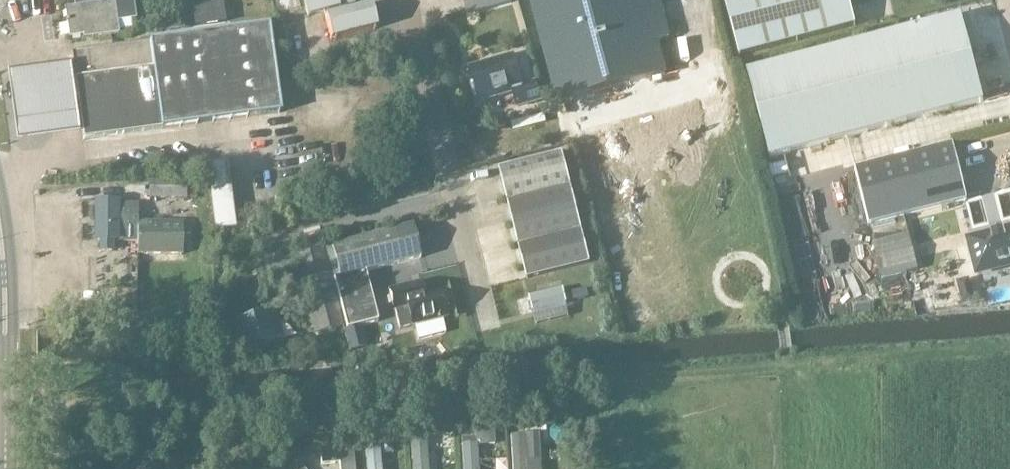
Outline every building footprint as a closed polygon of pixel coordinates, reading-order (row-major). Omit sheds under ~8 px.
[(118,34),(117,22),(136,20),(133,0),(73,0),(74,7),(66,8),(70,37),(93,34),(93,37),(118,34)] [(355,5),(354,0),(303,0),(308,17),(324,13),(331,42),(377,30),(371,7),(347,13),(345,7),(355,5)] [(467,15),(512,3),(511,0),(461,0),(462,2),(463,2),(467,15)] [(556,98),(633,78),(613,0),(530,0),(556,98)] [(633,78),(665,69),(658,41),(669,38),(659,0),(613,0),(633,78)] [(736,57),(853,29),(846,0),(723,0),(736,57)] [(190,29),(187,8),(175,9),(177,30),(190,29)] [(961,17),(747,73),(770,159),(984,103),(961,17)] [(84,139),(129,133),(162,129),(280,113),(269,26),(76,52),(79,78),(76,78),(84,139)] [(471,70),(480,103),(513,93),(517,108),(540,101),(536,86),(523,89),(514,58),(471,70)] [(8,75),(17,143),(79,134),(70,66),(8,75)] [(707,119),(726,112),(718,89),(699,96),(707,119)] [(953,146),(855,171),(869,226),(967,201),(953,146)] [(588,267),(581,235),(563,158),(499,173),(525,282),(588,267)] [(851,162),(844,164),(852,195),(860,193),(851,162)] [(215,232),(236,229),(226,163),(205,166),(215,232)] [(186,200),(186,182),(149,182),(149,200),(186,200)] [(181,223),(174,223),(152,223),(136,223),(136,205),(114,205),(114,202),(96,202),(96,241),(100,241),(100,252),(111,252),(111,242),(114,242),(135,242),(135,255),(181,255),(181,223)] [(413,228),(393,233),(332,248),(339,278),(334,280),(346,330),(377,323),(365,273),(421,259),(413,228)] [(969,242),(977,275),(1009,267),(1009,231),(969,242)] [(909,236),(873,245),(882,280),(918,271),(909,236)] [(294,257),(306,304),(315,336),(344,328),(323,250),(294,257)] [(418,340),(445,333),(441,320),(448,318),(441,292),(424,296),(417,298),(414,285),(389,292),(394,312),(396,312),(401,331),(413,327),(414,327),(418,340)] [(565,304),(562,290),(529,298),(533,312),(565,304)] [(274,343),(266,314),(236,322),(245,352),(274,343)] [(346,330),(343,331),(346,345),(353,343),(355,352),(366,349),(361,327),(346,330)] [(510,468),(527,468),(527,460),(537,460),(536,432),(508,434),(510,468)] [(426,444),(409,445),(410,468),(427,468),(426,444)]
